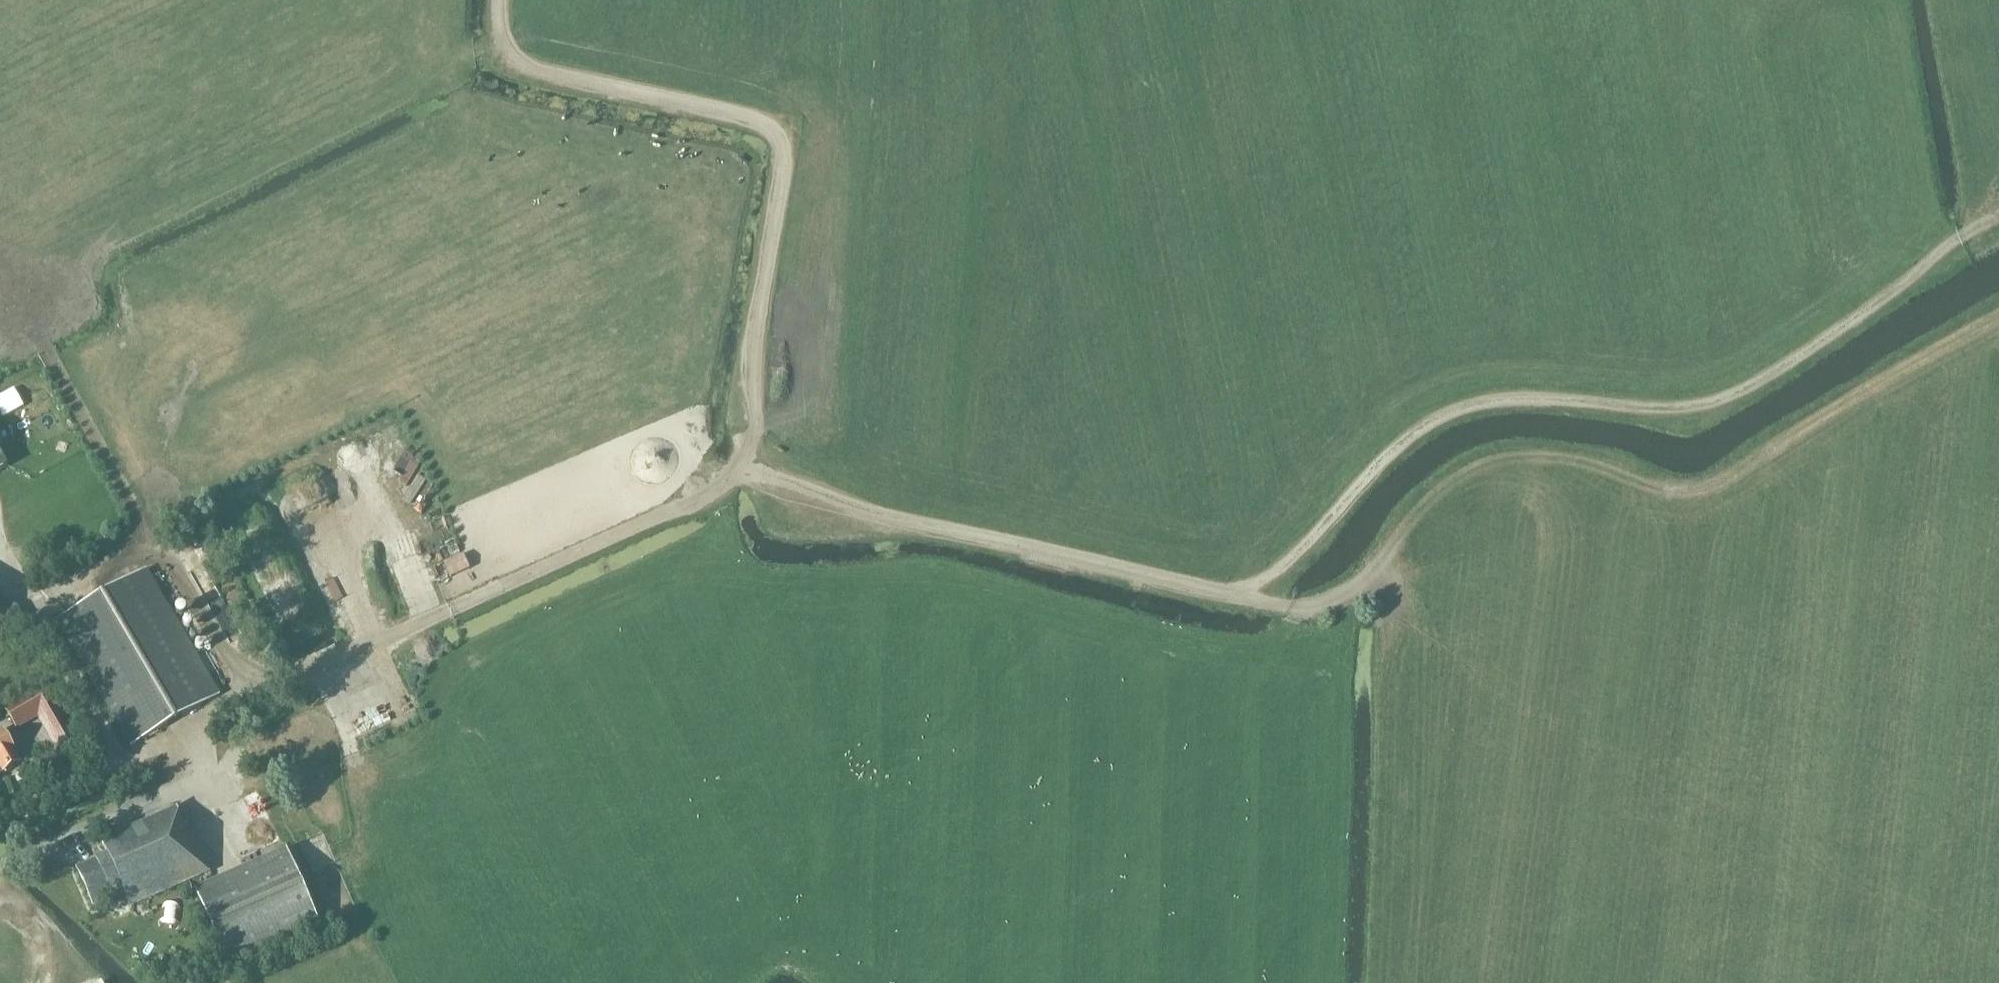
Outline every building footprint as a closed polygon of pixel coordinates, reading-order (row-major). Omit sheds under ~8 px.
[(131,748),(220,696),(147,570),(57,621),(131,748)] [(28,700),(7,712),(17,730),(39,718),(42,716),(66,757),(84,747),(59,705),(49,711),(48,710),(43,701),(32,707),(28,700)] [(22,761),(4,731),(0,733),(0,773),(22,761)] [(107,857),(78,870),(94,907),(124,894),(130,908),(209,873),(188,825),(186,826),(178,809),(101,842),(107,857)] [(195,892),(228,966),(320,925),(287,852),(195,892)]
